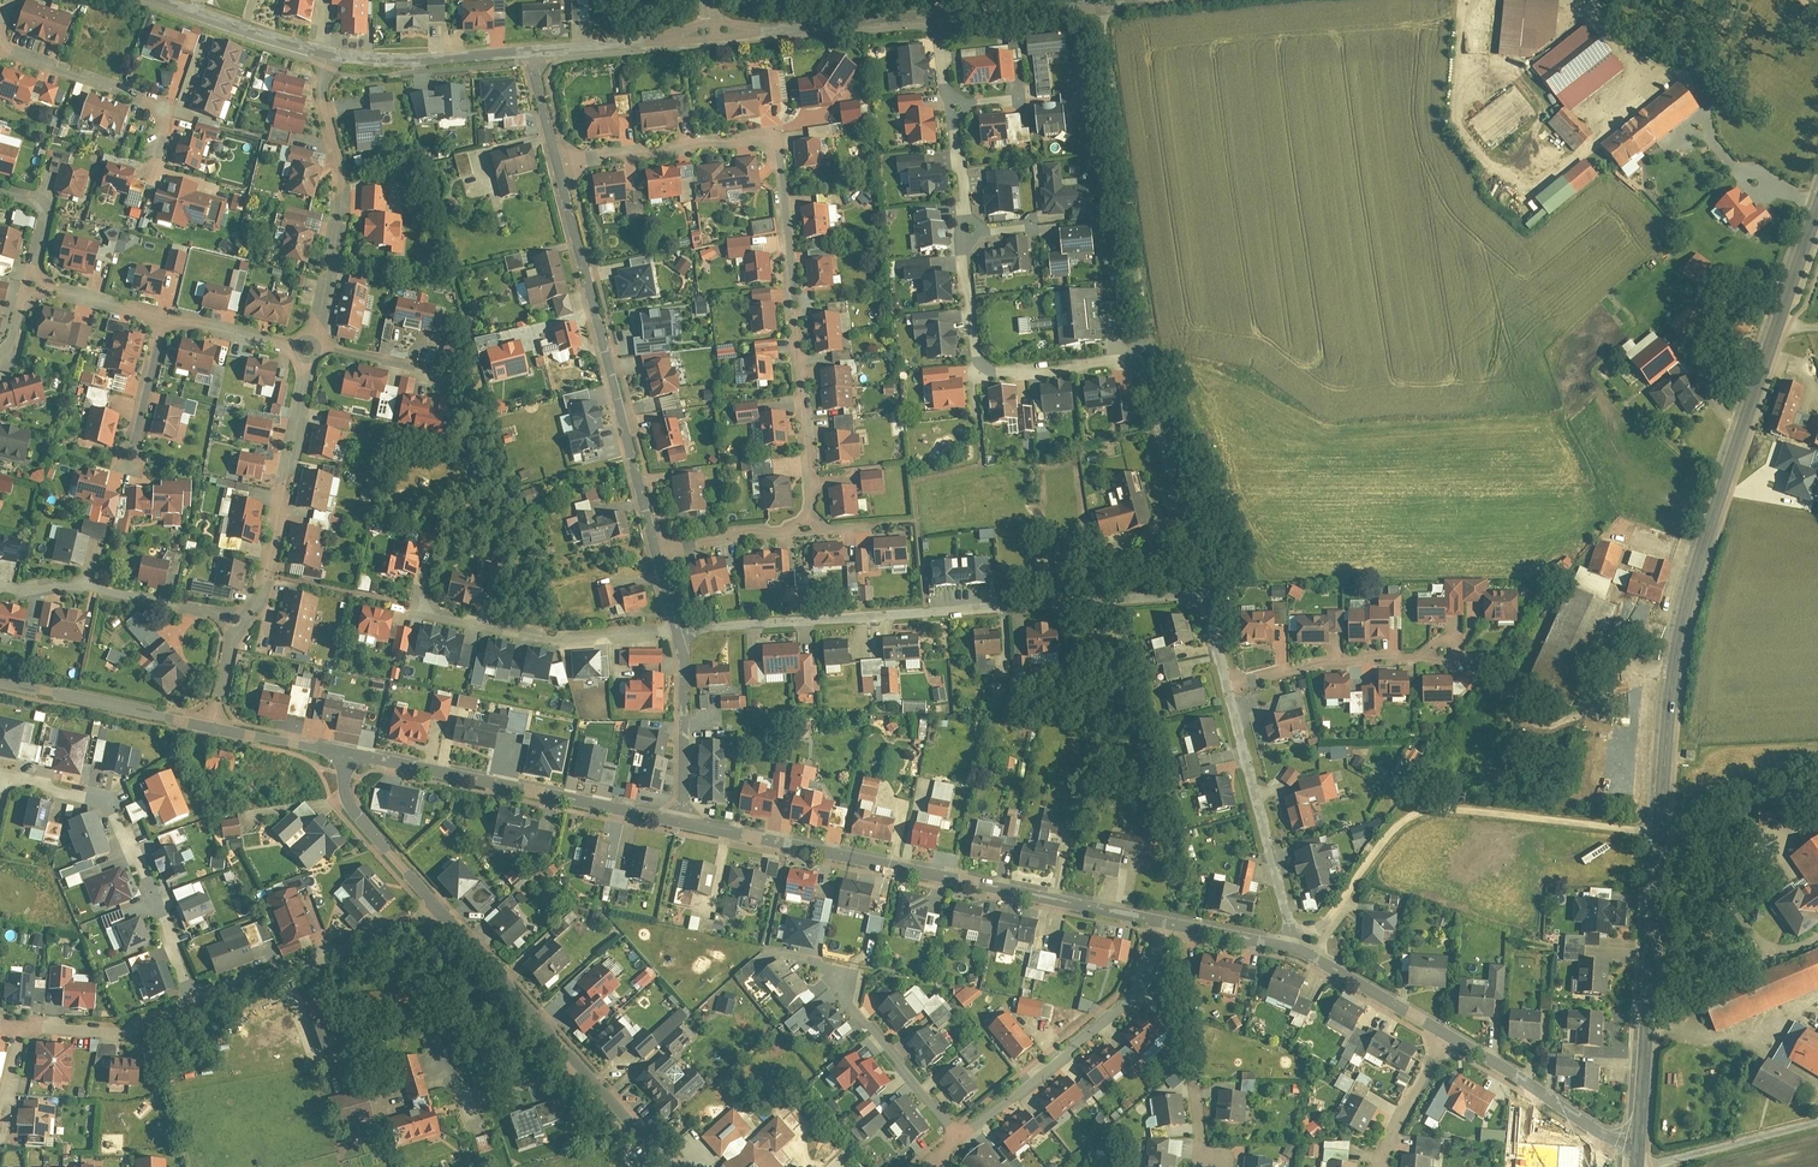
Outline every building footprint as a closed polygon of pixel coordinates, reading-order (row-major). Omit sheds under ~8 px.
[(26,0),(25,0),(14,31),(65,49),(76,18),(26,0)] [(314,23),(317,0),(286,0),(283,18),(314,23)] [(370,36),(371,1),(367,1),(367,0),(334,0),(334,6),(340,6),(340,21),(344,21),(344,35),(370,36)] [(431,21),(447,21),(446,0),(430,0),(430,2),(431,21)] [(496,27),(509,26),(508,0),(495,0),(495,2),(496,27)] [(563,22),(569,22),(568,1),(568,0),(550,0),(550,4),(562,4),(563,22)] [(569,22),(592,21),(591,0),(590,0),(568,1),(569,22)] [(1499,56),(1543,61),(1556,50),(1559,2),(1542,0),(1505,0),(1499,56)] [(400,32),(432,30),(431,21),(430,2),(399,4),(400,32)] [(465,3),(466,30),(497,29),(496,27),(495,2),(465,3)] [(525,5),(526,26),(563,25),(563,22),(562,4),(550,4),(525,5)] [(185,36),(150,24),(141,53),(175,66),(185,36)] [(1624,71),(1587,25),(1556,50),(1543,61),(1533,68),(1566,110),(1570,114),(1624,71)] [(1069,35),(1031,38),(1033,57),(1037,56),(1050,55),(1070,53),(1069,35)] [(245,51),(215,41),(192,112),(221,122),(245,51)] [(1025,59),(1023,42),(1015,43),(1015,52),(1016,60),(1025,59)] [(926,47),(899,50),(902,73),(904,90),(931,87),(930,73),(933,73),(932,60),(928,60),(926,47)] [(834,105),(834,104),(859,66),(836,50),(818,78),(802,80),(807,109),(834,105)] [(1015,52),(964,56),(967,85),(1018,80),(1016,60),(1015,52)] [(1050,55),(1037,56),(1041,97),(1054,96),(1050,55)] [(695,61),(690,71),(701,76),(705,66),(695,61)] [(5,72),(0,87),(0,100),(28,110),(37,84),(5,72)] [(764,89),(766,106),(786,104),(782,73),(762,76),(764,89)] [(902,73),(892,74),(894,91),(904,90),(902,73)] [(278,112),(274,127),(307,136),(312,117),(307,116),(311,102),(304,100),(308,86),(280,78),(276,94),(279,95),(275,111),(278,112)] [(517,80),(482,82),(484,99),(489,99),(490,115),(498,114),(498,118),(520,117),(517,80)] [(1702,107),(1680,82),(1603,146),(1624,172),(1702,107)] [(38,101),(60,107),(66,91),(43,84),(38,101)] [(467,87),(438,89),(438,93),(440,117),(440,121),(470,119),(467,87)] [(764,89),(727,93),(730,122),(767,117),(766,106),(764,89)] [(1086,110),(1084,92),(1065,94),(1066,103),(1067,112),(1086,110)] [(440,117),(438,93),(414,94),(419,119),(440,117)] [(396,111),(394,94),(372,95),(374,113),(383,112),(396,111)] [(636,115),(633,95),(616,98),(617,107),(618,117),(636,115)] [(691,116),(688,95),(675,97),(676,102),(678,118),(691,116)] [(924,95),(901,98),(903,114),(910,113),(926,111),(924,95)] [(131,111),(88,97),(78,126),(122,140),(131,111)] [(676,102),(643,107),(646,131),(679,126),(678,118),(676,102)] [(863,102),(843,104),(846,124),(866,121),(863,102)] [(1066,103),(1040,106),(1042,135),(1069,132),(1067,112),(1066,103)] [(617,107),(587,111),(591,139),(621,134),(618,117),(617,107)] [(926,111),(910,113),(913,144),(939,141),(935,110),(926,111)] [(1570,114),(1566,110),(1550,122),(1575,153),(1591,140),(1570,114)] [(374,113),(357,114),(358,134),(375,133),(375,136),(385,135),(383,112),(374,113)] [(1008,113),(982,115),(984,142),(1011,139),(1009,115),(1008,113)] [(1011,144),(1033,142),(1031,129),(1025,129),(1024,114),(1009,115),(1011,139),(1011,144)] [(221,125),(200,119),(195,134),(217,141),(221,125)] [(833,139),(832,126),(813,128),(814,141),(823,140),(833,139)] [(494,129),(483,130),(484,144),(495,143),(494,129)] [(205,146),(176,139),(169,166),(198,173),(205,146)] [(814,141),(796,142),(799,171),(825,168),(823,140),(814,141)] [(294,163),(287,193),(315,199),(323,167),(314,165),(317,152),(292,146),(289,162),(294,163)] [(0,147),(0,177),(10,180),(19,154),(0,147)] [(534,148),(494,158),(500,180),(515,176),(540,169),(534,148)] [(470,152),(457,156),(463,176),(476,172),(470,152)] [(928,155),(901,158),(902,171),(914,170),(929,168),(928,155)] [(726,162),(699,166),(702,184),(695,185),(698,203),(730,198),(730,193),(764,188),(759,158),(740,160),(741,168),(727,170),(726,162)] [(108,161),(98,195),(113,200),(115,193),(127,196),(132,180),(135,169),(108,161)] [(1598,178),(1584,161),(1535,201),(1549,218),(1598,178)] [(1064,163),(1046,164),(1049,191),(1046,191),(1048,212),(1051,212),(1051,215),(1069,214),(1068,211),(1075,210),(1076,220),(1097,218),(1094,182),(1066,185),(1064,163)] [(92,174),(62,164),(52,194),(82,204),(92,174)] [(680,166),(647,170),(651,199),(684,195),(680,166)] [(929,168),(914,170),(916,195),(950,191),(947,166),(929,168)] [(1022,186),(1020,169),(991,172),(993,189),(1014,187),(1022,186)] [(626,172),(596,176),(600,205),(630,201),(629,192),(626,172)] [(520,195),(515,176),(500,180),(505,199),(520,195)] [(198,187),(168,179),(165,194),(158,192),(154,205),(160,207),(156,222),(188,231),(190,224),(219,232),(227,203),(196,194),(198,187)] [(147,184),(132,180),(124,207),(133,209),(140,211),(147,184)] [(993,189),(987,189),(990,217),(1017,214),(1014,187),(993,189)] [(386,190),(364,188),(362,215),(370,216),(368,244),(375,245),(375,247),(392,248),(392,246),(399,246),(401,217),(384,216),(386,190)] [(632,214),(646,212),(642,190),(629,192),(630,201),(632,214)] [(1757,211),(1738,191),(1718,208),(1737,229),(1744,222),(1755,233),(1771,218),(1761,207),(1757,211)] [(834,205),(833,193),(819,194),(820,206),(830,206),(834,205)] [(247,199),(235,196),(230,212),(243,216),(247,199)] [(820,206),(805,208),(808,239),(833,237),(830,206),(820,206)] [(143,212),(133,209),(130,218),(140,222),(143,212)] [(289,230),(282,259),(310,265),(318,232),(306,230),(309,217),(285,212),(281,229),(289,230)] [(945,223),(944,212),(918,215),(920,225),(945,223)] [(29,229),(31,215),(13,213),(11,226),(29,229)] [(778,218),(753,223),(756,237),(780,233),(778,218)] [(945,223),(920,225),(922,250),(951,247),(949,222),(945,223)] [(1094,225),(1063,228),(1066,251),(1066,256),(1072,255),(1098,252),(1094,225)] [(0,226),(0,265),(16,269),(25,232),(0,226)] [(700,232),(691,232),(692,245),(701,244),(700,232)] [(68,233),(60,260),(69,262),(67,268),(95,276),(104,244),(68,233)] [(1029,238),(1010,240),(1011,248),(1013,265),(1014,274),(1033,272),(1029,238)] [(753,239),(732,241),(734,258),(749,257),(755,256),(753,239)] [(703,262),(717,257),(713,248),(700,253),(703,262)] [(992,272),(992,277),(1007,275),(1006,266),(1013,265),(1011,248),(989,250),(990,255),(992,272)] [(172,250),(168,267),(186,271),(190,254),(172,250)] [(1051,253),(1054,275),(1074,273),(1072,255),(1066,256),(1066,251),(1051,253)] [(527,284),(533,305),(556,299),(572,295),(561,252),(537,258),(543,279),(527,284)] [(1697,253),(1680,274),(1698,288),(1715,267),(1697,253)] [(524,254),(507,258),(511,272),(528,268),(524,254)] [(755,256),(749,257),(752,284),(774,281),(771,254),(755,256)] [(990,255),(981,256),(983,273),(992,272),(990,255)] [(652,257),(633,260),(635,269),(653,265),(652,257)] [(694,263),(685,257),(677,269),(686,275),(694,263)] [(834,258),(810,260),(812,288),(837,286),(834,258)] [(138,264),(133,289),(162,296),(168,271),(138,264)] [(933,264),(908,267),(910,278),(927,277),(934,276),(933,264)] [(659,297),(653,265),(635,269),(620,271),(621,277),(618,277),(622,300),(641,296),(642,300),(659,297)] [(934,276),(927,277),(928,293),(920,294),(921,305),(956,302),(953,274),(934,276)] [(210,282),(204,305),(229,312),(235,289),(210,282)] [(1120,304),(1118,282),(1098,284),(1098,290),(1100,306),(1120,304)] [(366,288),(346,285),(339,331),(360,334),(366,288)] [(253,289),(247,316),(289,327),(296,300),(253,289)] [(774,301),(773,289),(755,291),(757,303),(774,301)] [(1098,290),(1064,293),(1066,314),(1061,315),(1061,317),(1035,320),(1035,327),(1062,324),(1064,345),(1104,341),(1100,306),(1098,290)] [(399,301),(394,328),(387,325),(384,343),(404,346),(406,333),(422,336),(423,331),(439,334),(443,315),(436,313),(437,308),(427,306),(429,296),(417,294),(415,304),(399,301)] [(556,299),(560,317),(577,312),(572,295),(556,299)] [(710,301),(697,302),(699,315),(711,314),(710,301)] [(776,303),(753,305),(756,332),(779,330),(776,303)] [(1693,304),(1668,325),(1679,339),(1705,317),(1693,304)] [(91,324),(42,309),(32,341),(81,356),(91,324)] [(637,339),(639,356),(673,352),(671,338),(675,338),(673,324),(678,323),(677,310),(641,315),(643,338),(637,339)] [(844,313),(816,315),(819,352),(847,350),(844,313)] [(941,313),(916,315),(917,328),(918,328),(943,325),(941,313)] [(1031,319),(1018,319),(1018,334),(1032,333),(1031,319)] [(577,322),(556,328),(560,343),(562,350),(563,352),(572,349),(579,348),(584,346),(577,322)] [(943,325),(918,328),(919,339),(931,338),(933,359),(960,356),(959,347),(962,347),(961,335),(958,336),(957,324),(943,325)] [(143,337),(115,331),(106,374),(134,380),(143,337)] [(185,338),(177,369),(212,378),(220,347),(185,338)] [(758,341),(759,350),(781,348),(780,339),(758,341)] [(531,368),(548,363),(546,355),(544,347),(542,340),(525,345),(531,368)] [(519,343),(488,352),(496,381),(527,373),(519,343)] [(544,347),(546,355),(562,350),(560,343),(544,347)] [(737,345),(720,346),(722,360),(739,358),(737,345)] [(1687,372),(1659,345),(1632,372),(1660,399),(1687,372)] [(572,349),(574,357),(581,355),(579,348),(572,349)] [(782,357),(781,348),(759,350),(760,359),(774,358),(782,357)] [(428,350),(427,355),(418,354),(416,362),(441,367),(444,353),(428,350)] [(234,352),(229,370),(242,374),(247,355),(234,352)] [(250,358),(245,382),(275,388),(280,364),(250,358)] [(760,359),(747,361),(749,372),(739,374),(740,385),(776,381),(774,358),(760,359)] [(671,360),(646,366),(653,398),(679,393),(678,389),(683,388),(679,370),(674,372),(671,360)] [(359,378),(346,375),(342,396),(355,399),(357,392),(371,395),(371,399),(382,401),(387,373),(360,368),(359,378)] [(853,368),(825,370),(829,410),(857,408),(853,368)] [(952,368),(926,370),(927,385),(937,384),(954,382),(952,368)] [(0,392),(0,411),(2,416),(35,405),(34,400),(47,396),(40,375),(11,384),(13,388),(0,392)] [(1710,398),(1690,376),(1669,395),(1689,417),(1710,398)] [(400,379),(396,400),(402,401),(398,426),(414,429),(413,434),(443,439),(449,403),(440,401),(438,413),(427,412),(428,402),(412,399),(415,382),(400,379)] [(1119,379),(1088,382),(1091,408),(1117,405),(1122,405),(1121,399),(1119,379)] [(954,382),(937,384),(939,410),(968,407),(966,381),(954,382)] [(1074,382),(1046,385),(1047,401),(1048,413),(1077,410),(1074,382)] [(289,385),(279,383),(275,404),(285,407),(289,385)] [(1018,386),(991,389),(994,423),(1021,420),(1020,408),(1018,386)] [(718,390),(706,392),(708,402),(720,400),(718,390)] [(588,392),(567,397),(569,406),(576,433),(568,435),(574,456),(581,454),(584,464),(600,460),(598,451),(601,450),(597,433),(602,432),(595,404),(592,405),(588,392)] [(678,401),(676,395),(662,399),(668,422),(680,419),(686,417),(682,400),(678,401)] [(511,409),(527,406),(525,396),(509,400),(511,409)] [(1118,423),(1138,421),(1136,398),(1121,399),(1122,405),(1117,405),(1118,423)] [(1037,407),(1038,422),(1049,421),(1048,413),(1047,401),(1036,402),(1037,407)] [(761,402),(739,404),(741,421),(763,419),(761,402)] [(159,405),(152,434),(177,440),(185,411),(159,405)] [(224,417),(225,407),(217,406),(216,416),(224,417)] [(120,414),(92,407),(83,444),(112,450),(120,414)] [(1021,420),(1022,433),(1039,431),(1038,422),(1037,407),(1020,408),(1021,420)] [(327,410),(323,425),(345,431),(349,416),(327,410)] [(788,411),(765,413),(769,446),(791,443),(788,411)] [(1796,412),(1792,425),(1804,429),(1800,442),(1817,448),(1817,420),(1796,412)] [(251,416),(246,439),(270,445),(276,422),(251,416)] [(668,422),(655,425),(662,453),(670,451),(687,446),(680,419),(668,422)] [(1130,432),(1130,424),(1120,425),(1120,432),(1130,432)] [(1,458),(27,464),(35,434),(0,425),(0,462),(1,458)] [(342,431),(316,425),(308,462),(334,468),(342,431)] [(854,433),(829,436),(831,463),(856,461),(856,458),(854,436),(854,433)] [(864,457),(862,435),(854,436),(856,458),(864,457)] [(687,446),(670,451),(673,464),(690,459),(687,446)] [(1808,472),(1814,455),(1786,446),(1778,469),(1795,474),(1797,469),(1808,472)] [(243,453),(237,475),(264,482),(269,459),(243,453)] [(776,459),(754,461),(755,470),(757,481),(763,481),(778,479),(776,459)] [(745,462),(746,471),(755,470),(754,461),(745,462)] [(1817,484),(1817,476),(1808,472),(1797,469),(1795,474),(1788,495),(1812,503),(1817,484)] [(33,471),(29,480),(39,484),(42,475),(33,471)] [(886,472),(865,474),(866,493),(887,491),(886,472)] [(331,476),(304,473),(299,511),(325,515),(331,476)] [(1099,513),(1104,540),(1158,531),(1148,473),(1117,478),(1123,509),(1099,513)] [(707,474),(675,478),(679,514),(711,510),(707,474)] [(80,477),(75,498),(104,505),(102,515),(115,518),(120,495),(109,492),(111,484),(80,477)] [(130,488),(130,515),(154,515),(154,520),(168,520),(168,528),(185,528),(185,509),(195,509),(194,478),(176,478),(176,482),(163,482),(163,489),(154,489),(154,495),(148,495),(148,488),(130,488)] [(778,479),(763,481),(766,511),(795,508),(792,478),(778,479)] [(0,482),(0,491),(13,494),(15,485),(0,482)] [(546,485),(528,490),(531,500),(549,496),(546,485)] [(860,486),(832,488),(835,518),(862,516),(860,486)] [(600,498),(598,489),(589,491),(591,500),(600,498)] [(236,499),(228,538),(258,544),(266,505),(236,499)] [(594,512),(591,500),(576,504),(579,516),(594,512)] [(587,547),(613,541),(607,518),(598,520),(596,512),(594,512),(579,516),(587,547)] [(627,513),(607,518),(613,541),(633,536),(627,513)] [(322,532),(296,528),(290,568),(316,572),(322,532)] [(63,530),(54,561),(83,569),(92,538),(63,530)] [(19,563),(24,540),(0,534),(0,558),(19,563)] [(910,538),(878,540),(880,565),(912,564),(910,538)] [(425,548),(398,543),(392,574),(420,579),(425,548)] [(1587,576),(1613,584),(1623,550),(1597,543),(1587,576)] [(845,544),(817,546),(818,564),(846,563),(845,544)] [(871,573),(869,550),(859,551),(859,562),(860,574),(871,573)] [(792,571),(791,551),(779,551),(780,572),(792,571)] [(761,556),(748,556),(749,581),(779,579),(778,555),(773,555),(773,552),(761,553),(761,556)] [(145,556),(140,581),(151,584),(150,588),(160,590),(161,586),(167,587),(173,563),(145,556)] [(1567,556),(1553,570),(1561,577),(1575,563),(1567,556)] [(727,558),(692,567),(698,593),(705,591),(707,598),(730,592),(728,585),(733,584),(727,558)] [(1673,566),(1647,558),(1641,575),(1631,572),(1623,595),(1660,606),(1673,566)] [(988,559),(933,563),(935,589),(989,585),(988,559)] [(222,560),(216,587),(244,593),(250,567),(222,560)] [(851,563),(852,582),(860,582),(860,574),(859,562),(851,563)] [(455,572),(449,599),(483,606),(489,579),(455,572)] [(358,590),(368,591),(370,578),(360,577),(358,590)] [(1491,595),(1490,581),(1448,582),(1449,599),(1450,615),(1467,615),(1467,602),(1491,602),(1491,595)] [(848,584),(848,597),(858,597),(858,583),(848,584)] [(615,586),(601,589),(606,610),(620,606),(615,586)] [(650,607),(645,586),(623,592),(628,613),(650,607)] [(1287,586),(1275,587),(1275,597),(1287,597),(1287,586)] [(1307,591),(1296,586),(1291,595),(1302,601),(1307,591)] [(875,587),(862,588),(863,603),(876,603),(875,587)] [(801,589),(787,590),(788,603),(802,602),(801,597),(801,589)] [(318,598),(283,593),(275,648),(310,653),(318,598)] [(1492,623),(1522,622),(1521,594),(1491,595),(1491,602),(1492,623)] [(802,609),(815,608),(815,596),(801,597),(802,602),(802,609)] [(1403,596),(1383,597),(1383,607),(1391,607),(1403,606),(1403,596)] [(1449,599),(1424,600),(1424,623),(1450,623),(1450,615),(1449,599)] [(0,609),(0,633),(25,639),(30,617),(32,609),(1,602),(0,609)] [(42,620),(40,627),(53,630),(52,638),(83,644),(89,615),(62,610),(63,606),(46,603),(42,620)] [(365,604),(357,635),(389,643),(397,613),(365,604)] [(1291,625),(1291,604),(1278,604),(1278,620),(1278,625),(1291,625)] [(1392,629),(1404,629),(1403,606),(1391,607),(1392,629)] [(1392,629),(1391,607),(1383,607),(1369,607),(1369,611),(1370,641),(1377,640),(1392,640),(1392,629)] [(1347,633),(1346,611),(1332,612),(1332,616),(1332,633),(1347,633)] [(1369,611),(1350,611),(1350,644),(1370,643),(1370,641),(1369,611)] [(161,668),(150,678),(169,699),(199,673),(147,614),(129,630),(142,645),(147,641),(153,648),(148,653),(161,668)] [(1191,615),(1165,620),(1171,647),(1197,641),(1191,615)] [(1256,620),(1246,620),(1246,645),(1258,645),(1258,641),(1278,641),(1278,625),(1278,620),(1267,620),(1267,615),(1255,615),(1256,620)] [(1332,616),(1302,617),(1303,644),(1332,643),(1332,633),(1332,616)] [(42,620),(30,617),(25,639),(37,642),(40,627),(42,620)] [(1060,624),(1031,626),(1033,656),(1062,654),(1060,624)] [(992,626),(977,627),(980,674),(998,673),(997,653),(1005,652),(1003,629),(992,629),(992,626)] [(394,627),(390,651),(406,653),(410,629),(394,627)] [(466,638),(421,628),(415,657),(460,667),(466,638)] [(865,661),(865,677),(884,677),(884,702),(903,702),(902,663),(921,663),(920,638),(889,639),(890,660),(865,661)] [(518,645),(492,639),(488,656),(486,666),(489,666),(499,669),(498,677),(511,680),(512,676),(515,661),(518,645)] [(766,645),(768,685),(790,684),(790,674),(800,673),(801,694),(817,693),(816,653),(805,653),(805,643),(766,645)] [(825,645),(826,665),(850,665),(849,644),(825,645)] [(552,665),(555,653),(528,648),(525,663),(523,675),(549,681),(549,678),(552,665)] [(665,649),(633,649),(633,652),(633,665),(665,665),(665,649)] [(109,650),(106,663),(123,667),(126,654),(109,650)] [(622,665),(633,665),(633,652),(622,652),(622,665)] [(599,653),(574,655),(575,681),(600,679),(599,653)] [(480,654),(474,684),(485,687),(489,666),(486,666),(488,656),(480,654)] [(1016,660),(1018,681),(1035,680),(1033,659),(1016,660)] [(747,661),(749,686),(763,685),(762,660),(747,661)] [(523,675),(525,663),(515,661),(512,676),(522,679),(523,675)] [(566,662),(552,665),(549,678),(559,678),(561,686),(570,684),(566,662)] [(731,662),(699,665),(701,690),(733,688),(731,662)] [(1474,670),(1462,680),(1472,691),(1484,681),(1474,670)] [(1411,672),(1384,672),(1384,684),(1385,698),(1412,698),(1411,672)] [(627,697),(626,710),(665,710),(666,675),(644,675),(644,682),(630,682),(629,697),(627,697)] [(1355,675),(1328,676),(1329,701),(1356,700),(1355,694),(1355,675)] [(1455,677),(1427,678),(1428,704),(1456,703),(1455,677)] [(1176,685),(1182,711),(1210,705),(1204,678),(1176,685)] [(1368,694),(1368,715),(1385,715),(1385,698),(1384,684),(1368,684),(1368,694)] [(266,689),(260,716),(287,723),(289,715),(307,719),(314,689),(295,685),(292,696),(266,689)] [(934,689),(935,702),(946,701),(945,688),(934,689)] [(1281,700),(1285,715),(1306,710),(1302,694),(1281,700)] [(1368,694),(1355,694),(1356,700),(1356,715),(1368,715),(1368,694)] [(448,722),(453,698),(438,695),(434,715),(433,719),(448,722)] [(462,696),(459,707),(477,711),(480,699),(462,696)] [(700,697),(700,709),(711,708),(710,696),(700,697)] [(725,697),(725,710),(748,709),(748,696),(725,697)] [(905,699),(904,712),(928,713),(928,700),(905,699)] [(326,700),(322,720),(340,724),(338,730),(360,735),(365,713),(345,708),(346,704),(326,700)] [(434,715),(398,709),(392,740),(408,743),(409,739),(429,742),(433,719),(434,715)] [(513,711),(503,709),(502,717),(511,718),(513,711)] [(1285,715),(1267,720),(1274,745),(1313,735),(1306,710),(1285,715)] [(509,730),(511,718),(502,717),(492,714),(490,726),(501,728),(509,730)] [(19,761),(28,722),(0,716),(0,757),(19,761)] [(490,726),(460,720),(456,741),(496,749),(501,728),(490,726)] [(1191,727),(1199,754),(1224,748),(1216,720),(1191,727)] [(795,739),(810,738),(810,726),(795,726),(795,739)] [(665,760),(670,735),(642,729),(637,750),(647,752),(646,756),(665,760)] [(62,731),(55,770),(83,776),(91,736),(62,731)] [(569,742),(533,735),(526,774),(550,779),(551,772),(563,774),(569,742)] [(93,762),(102,763),(104,742),(95,741),(93,762)] [(110,743),(104,772),(129,777),(131,769),(140,771),(144,751),(110,743)] [(702,747),(703,799),(705,799),(706,805),(728,804),(727,743),(706,744),(706,747),(702,747)] [(1348,745),(1323,748),(1323,755),(1334,753),(1335,761),(1350,759),(1348,745)] [(607,753),(582,747),(575,779),(600,784),(607,753)] [(208,752),(205,772),(236,777),(239,758),(208,752)] [(665,760),(646,756),(640,787),(664,792),(670,761),(665,760)] [(1293,768),(1284,780),(1294,788),(1303,776),(1293,768)] [(161,815),(166,826),(191,816),(173,773),(147,784),(152,796),(148,798),(156,817),(161,815)] [(1335,774),(1303,781),(1305,787),(1288,791),(1298,833),(1318,828),(1313,805),(1340,799),(1335,774)] [(1207,782),(1214,812),(1238,807),(1232,777),(1207,782)] [(776,791),(742,784),(736,813),(770,820),(776,791)] [(629,785),(627,798),(637,800),(640,787),(629,785)] [(421,792),(395,787),(394,792),(390,812),(416,818),(421,792)] [(390,812),(394,792),(378,789),(374,809),(390,812)] [(838,799),(796,790),(789,825),(831,833),(838,799)] [(31,799),(24,827),(33,829),(31,840),(60,846),(65,825),(51,821),(54,805),(31,799)] [(307,802),(294,814),(305,827),(311,821),(315,825),(321,819),(307,802)] [(72,817),(74,807),(67,806),(65,815),(72,817)] [(507,838),(505,847),(552,855),(555,833),(533,829),(534,823),(524,822),(526,811),(504,807),(499,836),(507,838)] [(901,816),(862,808),(856,837),(895,845),(901,816)] [(1780,824),(1780,810),(1757,810),(1757,824),(1780,824)] [(83,855),(86,863),(95,860),(113,853),(99,813),(71,823),(74,832),(71,833),(79,856),(83,855)] [(305,827),(294,814),(276,830),(288,842),(305,827)] [(350,842),(325,815),(321,819),(315,825),(307,831),(311,835),(293,851),(310,870),(328,854),(332,858),(350,842)] [(1004,839),(1016,842),(1022,821),(1010,818),(1004,839)] [(241,820),(225,822),(227,836),(243,834),(241,820)] [(1378,821),(1350,830),(1354,841),(1382,832),(1378,821)] [(944,829),(915,823),(910,848),(939,854),(944,829)] [(261,832),(246,834),(248,846),(263,844),(261,832)] [(1009,842),(972,834),(967,860),(1004,868),(1009,842)] [(611,842),(589,838),(580,877),(598,881),(597,883),(629,890),(632,879),(657,884),(664,853),(636,848),(631,872),(606,867),(611,842)] [(243,839),(228,841),(230,850),(244,848),(243,839)] [(1791,859),(1809,888),(1781,906),(1799,935),(1817,923),(1817,841),(1791,859)] [(1039,848),(1025,845),(1021,868),(1055,875),(1061,847),(1040,842),(1039,848)] [(177,846),(155,856),(167,883),(189,873),(177,846)] [(1126,855),(1086,846),(1081,870),(1121,878),(1126,855)] [(1328,847),(1299,853),(1301,861),(1299,861),(1303,875),(1309,874),(1315,899),(1338,894),(1331,863),(1337,862),(1334,848),(1328,849),(1328,847)] [(222,870),(224,858),(211,856),(209,868),(222,870)] [(1216,883),(1210,911),(1236,917),(1237,912),(1256,917),(1261,895),(1253,893),(1260,862),(1249,859),(1242,889),(1216,883)] [(65,879),(68,878),(97,867),(95,860),(86,863),(62,871),(65,879)] [(719,868),(685,861),(678,894),(712,901),(719,868)] [(479,884),(459,862),(441,878),(460,900),(479,884)] [(398,898),(368,864),(343,886),(354,898),(346,905),(362,923),(378,909),(382,912),(398,898)] [(97,867),(68,878),(72,888),(87,883),(105,876),(101,865),(97,867)] [(125,868),(105,876),(87,883),(96,907),(107,903),(109,908),(136,898),(130,883),(133,882),(128,870),(125,871),(125,868)] [(820,875),(792,869),(784,904),(812,909),(820,875)] [(769,876),(740,870),(734,899),(763,905),(769,876)] [(307,887),(304,876),(285,882),(289,893),(299,890),(307,887)] [(875,885),(844,878),(838,908),(869,914),(875,885)] [(495,898),(484,885),(466,900),(479,912),(495,898)] [(289,893),(271,899),(286,943),(301,938),(314,934),(299,890),(289,893)] [(918,897),(903,894),(895,930),(924,936),(931,904),(918,901),(918,897)] [(208,896),(181,908),(188,924),(215,913),(208,896)] [(989,908),(954,901),(948,928),(983,936),(989,908)] [(1626,904),(1574,903),(1574,926),(1581,926),(1581,937),(1612,937),(1612,930),(1625,930),(1626,904)] [(528,927),(509,907),(490,925),(510,945),(528,927)] [(116,951),(126,947),(118,928),(130,924),(124,909),(104,917),(116,951)] [(1397,912),(1361,912),(1361,946),(1384,946),(1384,934),(1396,934),(1397,912)] [(1040,921),(1002,913),(993,953),(1014,957),(1017,942),(1035,946),(1040,921)] [(869,916),(866,934),(881,937),(884,919),(869,916)] [(690,917),(688,929),(711,934),(714,921),(690,917)] [(126,947),(128,953),(153,943),(143,919),(130,924),(118,928),(126,947)] [(820,926),(790,919),(784,944),(815,951),(820,926)] [(227,942),(209,949),(219,975),(258,960),(244,923),(222,931),(227,942)] [(39,933),(35,946),(44,948),(48,935),(39,933)] [(1113,944),(1061,933),(1056,958),(1107,969),(1108,961),(1124,965),(1129,945),(1114,942),(1113,944)] [(281,945),(285,957),(305,950),(301,938),(286,943),(281,945)] [(555,941),(526,966),(544,988),(574,963),(555,941)] [(1694,997),(1709,1036),(1817,993),(1817,948),(1694,997)] [(1228,959),(1208,954),(1202,978),(1223,983),(1221,994),(1239,998),(1246,965),(1227,961),(1228,959)] [(1449,957),(1411,956),(1410,988),(1448,989),(1449,957)] [(749,982),(762,969),(753,961),(741,974),(749,982)] [(108,970),(112,984),(122,981),(121,979),(133,974),(129,963),(108,970)] [(141,972),(151,1001),(168,995),(167,992),(176,989),(166,963),(141,972)] [(794,977),(782,963),(762,980),(773,994),(787,1011),(809,992),(796,976),(794,977)] [(1610,965),(1579,963),(1577,998),(1608,1000),(1610,965)] [(1245,978),(1258,981),(1261,966),(1248,964),(1245,978)] [(1376,965),(1371,974),(1379,979),(1385,971),(1376,965)] [(589,998),(570,1015),(587,1034),(613,1012),(605,1003),(622,988),(604,966),(579,987),(589,998)] [(53,967),(51,990),(66,991),(65,1008),(96,1011),(98,984),(75,983),(76,969),(53,967)] [(1487,981),(1459,980),(1458,1018),(1494,1020),(1494,1003),(1503,1003),(1504,967),(1488,967),(1487,981)] [(648,968),(633,981),(641,990),(656,977),(648,968)] [(1308,979),(1281,968),(1270,996),(1297,1007),(1301,996),(1308,979)] [(10,976),(8,1007),(35,1009),(36,1002),(46,1003),(48,982),(38,981),(39,977),(10,976)] [(903,992),(883,1009),(901,1031),(926,1009),(933,1016),(948,1003),(942,996),(934,1002),(919,985),(906,996),(903,992)] [(968,987),(958,996),(969,1009),(987,993),(968,987)] [(304,997),(313,1023),(333,1017),(325,990),(304,997)] [(369,1009),(414,1007),(413,990),(368,992),(369,1009)] [(1540,1010),(1550,1011),(1552,994),(1541,993),(1540,1010)] [(1295,1012),(1310,1017),(1316,1002),(1301,996),(1297,1007),(1295,1012)] [(1023,997),(1019,1014),(1044,1019),(1048,1003),(1023,997)] [(719,998),(717,1013),(733,1016),(735,1001),(719,998)] [(1366,1011),(1344,998),(1333,1018),(1355,1030),(1357,1027),(1366,1011)] [(1080,1000),(1078,1009),(1089,1012),(1092,1002),(1080,1000)] [(800,1014),(787,1026),(801,1044),(820,1029),(831,1042),(850,1026),(831,1003),(808,1023),(800,1014)] [(958,1015),(948,1003),(933,1016),(943,1028),(958,1015)] [(622,1022),(595,1045),(611,1064),(632,1046),(644,1060),(692,1019),(684,1009),(653,1036),(647,1029),(636,1039),(622,1022)] [(1170,1030),(1153,1009),(1138,1021),(1140,1023),(1155,1042),(1170,1030)] [(1013,1012),(993,1028),(1020,1061),(1040,1045),(1013,1012)] [(1542,1013),(1510,1012),(1509,1041),(1541,1042),(1542,1013)] [(1605,1015),(1568,1013),(1566,1033),(1578,1034),(1577,1049),(1602,1050),(1605,1015)] [(1240,1015),(1230,1021),(1237,1031),(1247,1025),(1240,1015)] [(314,1027),(322,1053),(343,1047),(334,1020),(314,1027)] [(1155,1042),(1140,1023),(1125,1035),(1133,1045),(1141,1056),(1157,1044),(1155,1042)] [(931,1027),(911,1043),(922,1058),(919,1061),(928,1071),(956,1049),(943,1033),(939,1037),(931,1027)] [(1342,1054),(1355,1061),(1359,1054),(1370,1034),(1357,1027),(1355,1030),(1342,1054)] [(1371,1051),(1382,1032),(1373,1027),(1370,1034),(1359,1054),(1367,1058),(1371,1051)] [(1371,1051),(1407,1071),(1419,1050),(1405,1042),(1404,1044),(1382,1032),(1371,1051)] [(1801,1040),(1789,1060),(1817,1077),(1817,1045),(1801,1040)] [(973,1042),(960,1053),(970,1066),(983,1055),(973,1042)] [(1120,1055),(1113,1045),(1084,1068),(1090,1076),(1100,1088),(1129,1066),(1120,1055)] [(1132,1069),(1144,1060),(1141,1056),(1133,1045),(1120,1055),(1129,1066),(1132,1069)] [(73,1048),(36,1046),(34,1086),(71,1088),(73,1048)] [(110,1048),(98,1047),(97,1067),(109,1068),(110,1048)] [(671,1053),(637,1083),(671,1120),(710,1085),(694,1067),(689,1072),(671,1053)] [(860,1053),(833,1072),(847,1092),(862,1081),(873,1096),(892,1082),(875,1059),(868,1064),(860,1053)] [(384,1121),(392,1149),(439,1137),(418,1057),(398,1062),(412,1114),(384,1121)] [(1806,1081),(1773,1061),(1759,1086),(1792,1105),(1806,1081)] [(1600,1064),(1557,1062),(1556,1081),(1572,1082),(1572,1095),(1598,1096),(1600,1064)] [(110,1063),(108,1089),(138,1091),(140,1065),(110,1063)] [(963,1065),(942,1082),(963,1107),(983,1090),(963,1065)] [(1404,1072),(1400,1078),(1410,1084),(1414,1077),(1404,1072)] [(1177,1073),(1165,1080),(1171,1090),(1183,1083),(1177,1073)] [(1258,1073),(1245,1073),(1245,1079),(1245,1092),(1258,1092),(1258,1080),(1258,1073)] [(1358,1082),(1343,1074),(1337,1085),(1351,1093),(1358,1082)] [(1499,1096),(1464,1075),(1445,1106),(1465,1117),(1471,1108),(1486,1118),(1499,1096)] [(1088,1101),(1102,1091),(1100,1088),(1090,1076),(1077,1086),(1087,1099),(1088,1101)] [(1077,1086),(1071,1078),(1042,1101),(1050,1111),(1058,1121),(1087,1099),(1077,1086)] [(331,1100),(339,1129),(372,1120),(365,1091),(331,1100)] [(1250,1094),(1223,1091),(1220,1122),(1247,1125),(1250,1094)] [(908,1095),(886,1113),(912,1145),(934,1128),(908,1095)] [(1185,1095),(1156,1099),(1160,1129),(1189,1125),(1185,1095)] [(1336,1117),(1366,1134),(1380,1109),(1355,1095),(1346,1111),(1341,1108),(1336,1117)] [(22,1102),(18,1139),(46,1142),(49,1105),(22,1102)] [(554,1102),(509,1117),(520,1150),(547,1140),(544,1130),(561,1123),(554,1102)] [(861,1105),(856,1111),(862,1117),(872,1107),(869,1104),(865,1108),(861,1105)] [(704,1138),(722,1158),(725,1156),(729,1161),(722,1166),(786,1166),(776,1157),(798,1137),(780,1118),(751,1144),(745,1138),(757,1128),(738,1107),(704,1138)] [(1029,1111),(1001,1132),(1018,1155),(1046,1133),(1037,1121),(1029,1111)] [(1047,1135),(1060,1125),(1058,1121),(1050,1111),(1037,1121),(1046,1133),(1047,1135)] [(877,1116),(860,1130),(868,1140),(885,1126),(877,1116)] [(1319,1120),(1309,1128),(1316,1137),(1326,1129),(1319,1120)] [(1509,1132),(1485,1130),(1484,1143),(1508,1145),(1509,1132)] [(490,1135),(476,1138),(479,1153),(493,1150),(490,1135)] [(1441,1161),(1443,1140),(1422,1138),(1420,1159),(1433,1160),(1441,1161)] [(1151,1166),(1180,1166),(1180,1157),(1170,1156),(1171,1141),(1154,1140),(1151,1166)] [(1328,1142),(1328,1149),(1352,1151),(1353,1141),(1328,1142)] [(1572,1141),(1550,1141),(1550,1166),(1573,1166),(1573,1162),(1572,1162),(1572,1141)] [(989,1146),(967,1163),(971,1166),(1005,1166),(989,1146)] [(1321,1147),(1313,1146),(1312,1157),(1320,1158),(1321,1147)] [(70,1147),(62,1148),(62,1156),(71,1156),(70,1147)] [(1352,1151),(1328,1149),(1327,1163),(1331,1163),(1351,1165),(1352,1151)] [(1406,1157),(1405,1166),(1433,1166),(1433,1160),(1420,1159),(1406,1157)] [(1248,1158),(1248,1166),(1275,1166),(1276,1160),(1248,1158)]
